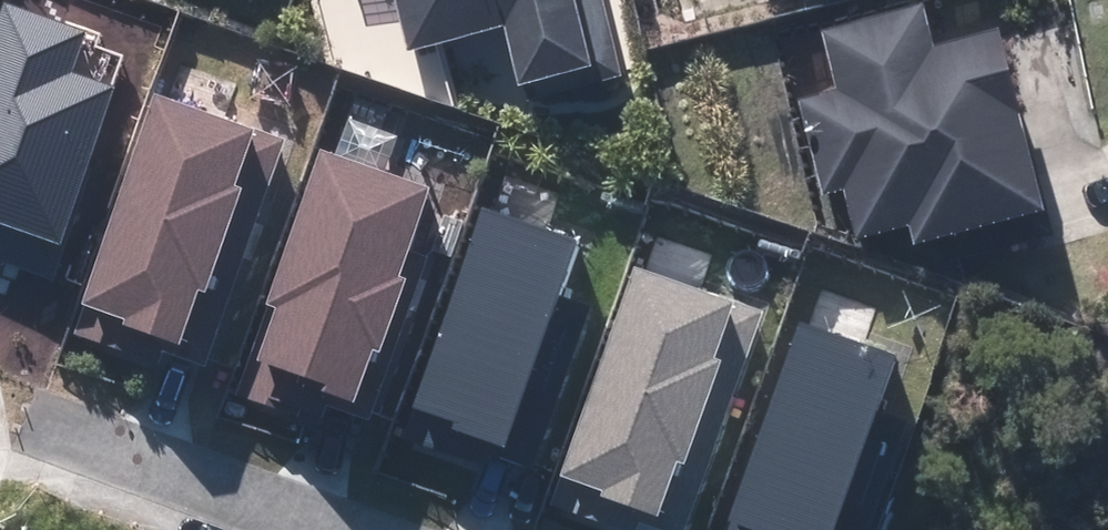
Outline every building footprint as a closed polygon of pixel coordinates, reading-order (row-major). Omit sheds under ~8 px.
[(532,98),(628,72),(608,0),(408,0),(422,49),(511,24),(532,98)] [(52,277),(118,87),(73,71),(87,31),(3,2),(0,11),(0,259),(52,277)] [(848,190),(862,240),(914,225),(920,245),(1051,208),(1000,30),(939,48),(927,6),(827,34),(843,91),(803,102),(829,195),(848,190)] [(285,139),(154,93),(79,305),(82,306),(72,334),(155,363),(160,349),(205,364),(285,139)] [(319,148),(234,394),(321,424),(326,407),(370,422),(427,257),(409,251),(431,187),(319,148)] [(480,205),(407,408),(428,415),(417,444),(481,467),(490,441),(504,446),(578,239),(480,205)] [(633,263),(558,476),(601,491),(600,496),(657,516),(676,462),(707,473),(765,309),(633,263)] [(729,529),(834,529),(894,357),(800,325),(729,529)]
